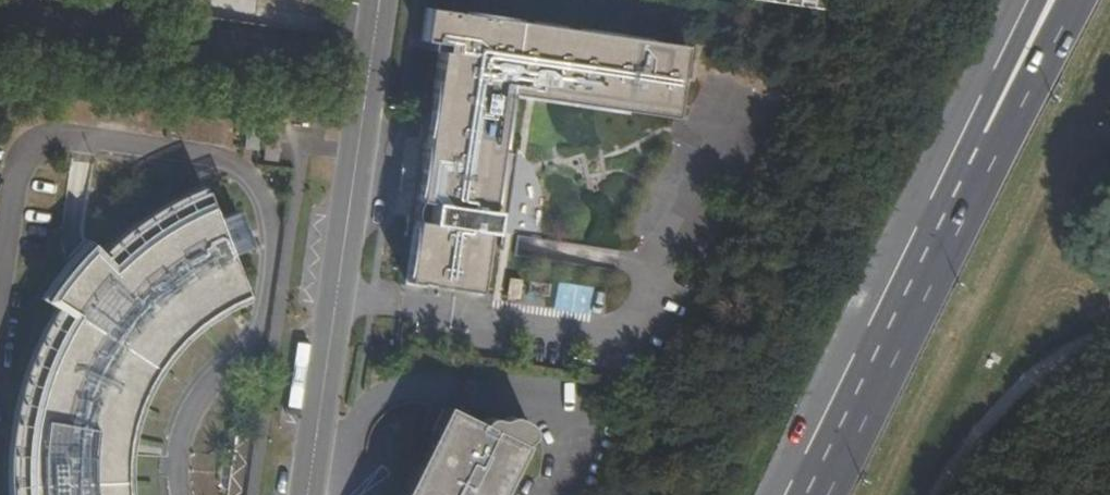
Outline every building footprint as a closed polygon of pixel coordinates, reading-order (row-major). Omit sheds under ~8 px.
[(826,10),(827,0),(751,0),(826,10)] [(425,2),(420,36),(444,40),(443,46),(438,46),(429,106),(424,105),(420,135),(419,140),(406,137),(405,142),(402,141),(397,140),(400,178),(396,178),(397,203),(395,218),(401,220),(400,226),(399,230),(404,231),(395,291),(468,302),(477,241),(493,244),(512,164),(514,148),(499,145),(506,89),(675,113),(685,40),(425,2)] [(263,157),(279,159),(284,121),(267,119),(263,157)] [(419,140),(420,135),(404,132),(402,141),(405,142),(406,137),(419,140)] [(164,221),(97,266),(88,258),(47,308),(61,317),(39,357),(20,413),(12,491),(13,494),(121,494),(120,488),(123,449),(133,411),(151,376),(176,346),(206,322),(242,303),(202,203),(164,221)] [(517,298),(519,280),(508,278),(505,296),(517,298)] [(525,291),(545,294),(547,284),(527,280),(525,291)] [(555,310),(587,316),(592,288),(560,282),(555,310)] [(522,456),(440,414),(399,494),(502,494),(522,456)]
